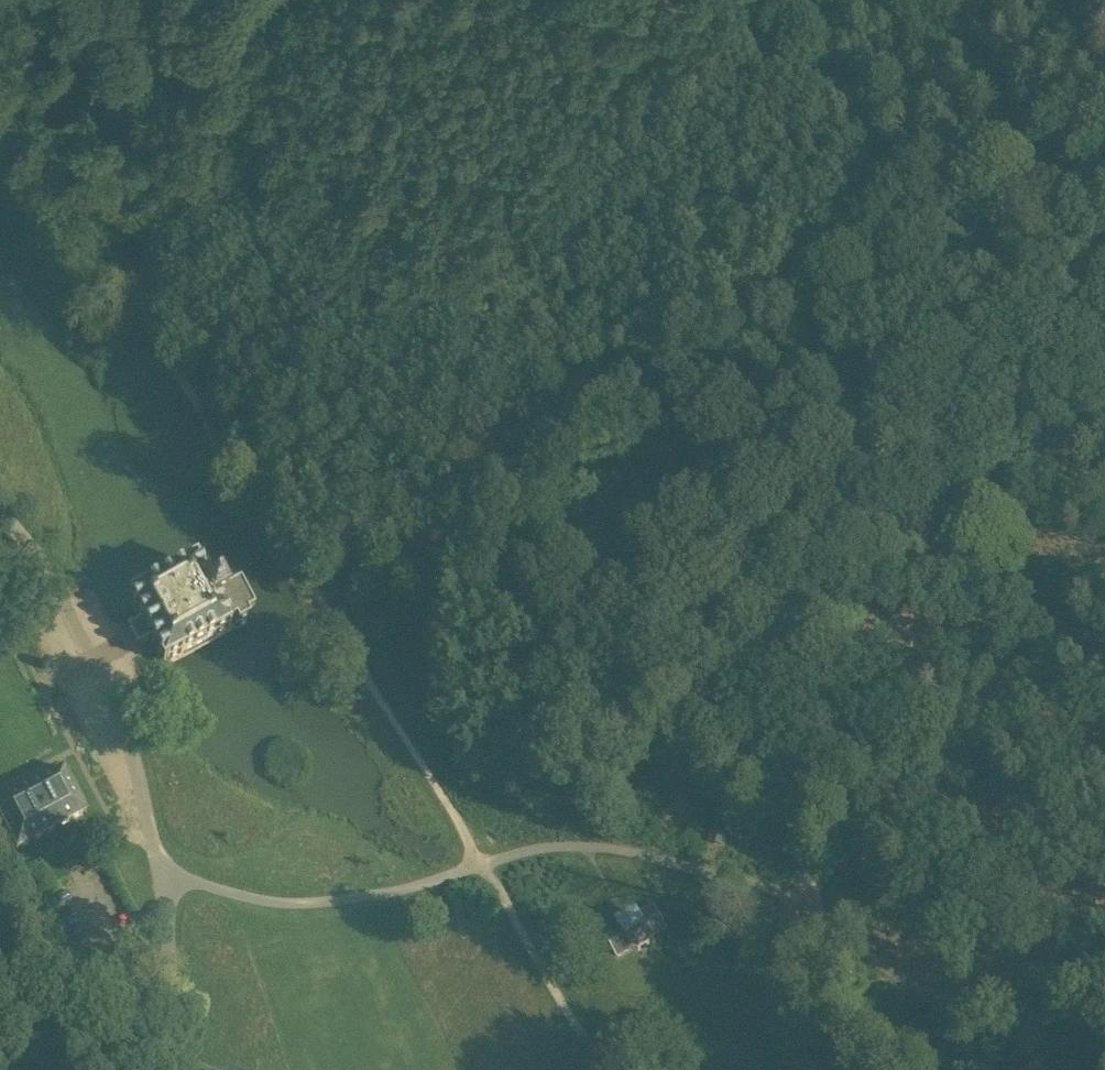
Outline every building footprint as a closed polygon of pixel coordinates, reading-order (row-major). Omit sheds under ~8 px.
[(142,623),(128,630),(132,638),(137,647),(150,640),(163,665),(235,628),(237,632),(249,626),(246,621),(253,617),(238,590),(225,597),(218,584),(209,589),(195,564),(129,598),(142,623)] [(0,803),(0,817),(17,849),(85,813),(62,770),(0,803)] [(718,806),(708,840),(725,845),(735,811),(718,806)] [(619,929),(607,936),(618,956),(631,949),(638,951),(649,945),(651,936),(664,929),(653,910),(640,918),(637,913),(617,925),(619,929)]
